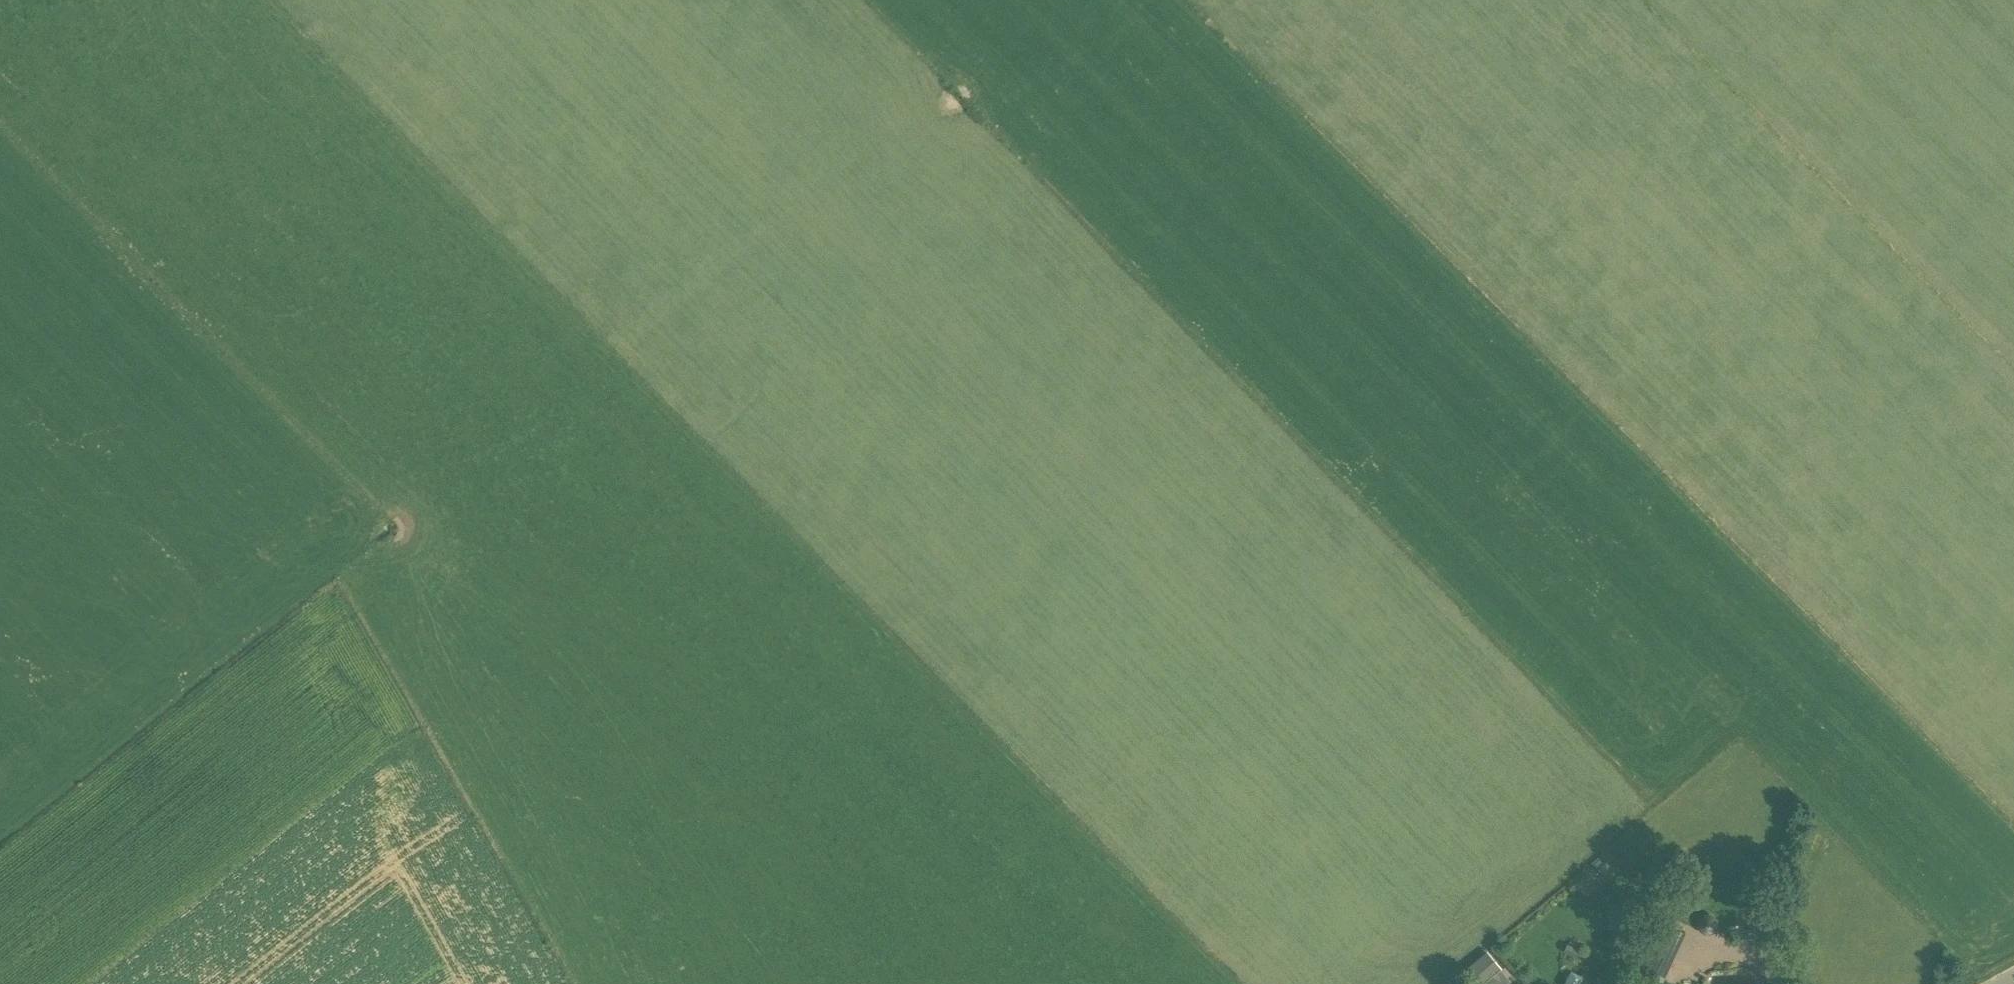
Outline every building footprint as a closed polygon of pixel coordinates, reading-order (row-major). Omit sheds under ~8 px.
[(1662,981),(1685,932),(1655,918),(1632,967),(1662,981)] [(1499,966),(1486,951),(1464,969),(1477,983),(1478,983),(1499,966)]
